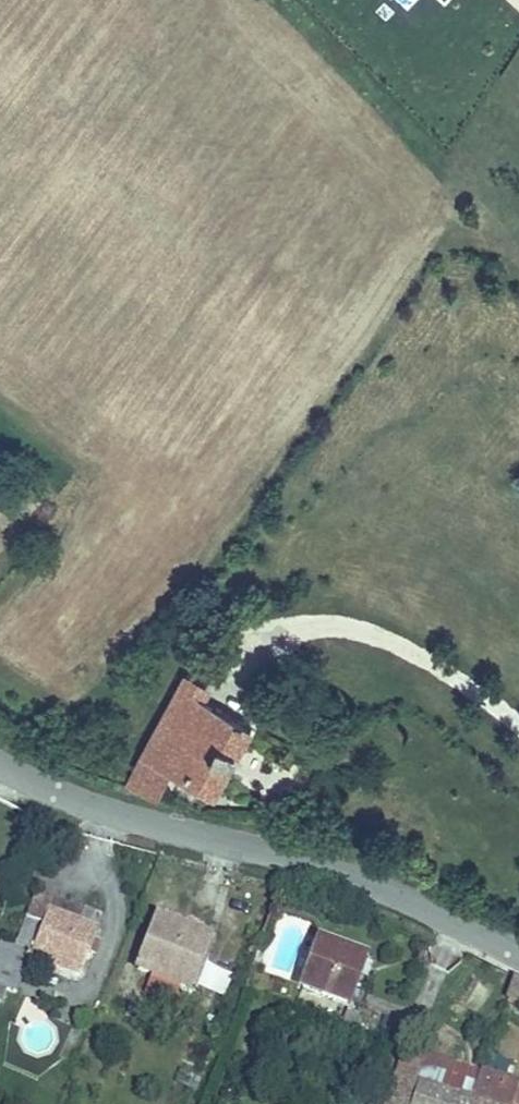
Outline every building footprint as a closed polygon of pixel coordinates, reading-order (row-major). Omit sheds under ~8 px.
[(186,677),(179,691),(199,700),(207,686),(186,677)] [(179,691),(127,789),(159,798),(172,772),(214,794),(253,726),(199,700),(179,691)] [(98,931),(46,912),(42,926),(26,921),(17,951),(1,945),(0,948),(0,980),(16,985),(29,956),(79,975),(98,931)] [(189,988),(208,941),(155,920),(137,968),(150,974),(144,991),(176,1003),(182,986),(189,988)] [(366,958),(321,943),(303,989),(349,1003),(366,958)] [(224,995),(233,973),(206,962),(197,984),(224,995)] [(516,979),(506,1001),(518,1007),(518,981),(516,979)] [(414,1079),(420,1052),(403,1047),(383,1103),(409,1103),(414,1079)] [(473,1100),(481,1070),(421,1049),(420,1052),(414,1079),(466,1098),(473,1100)] [(481,1070),(473,1100),(484,1103),(518,1103),(518,1083),(481,1070)] [(466,1098),(414,1079),(409,1103),(465,1103),(466,1098)]
